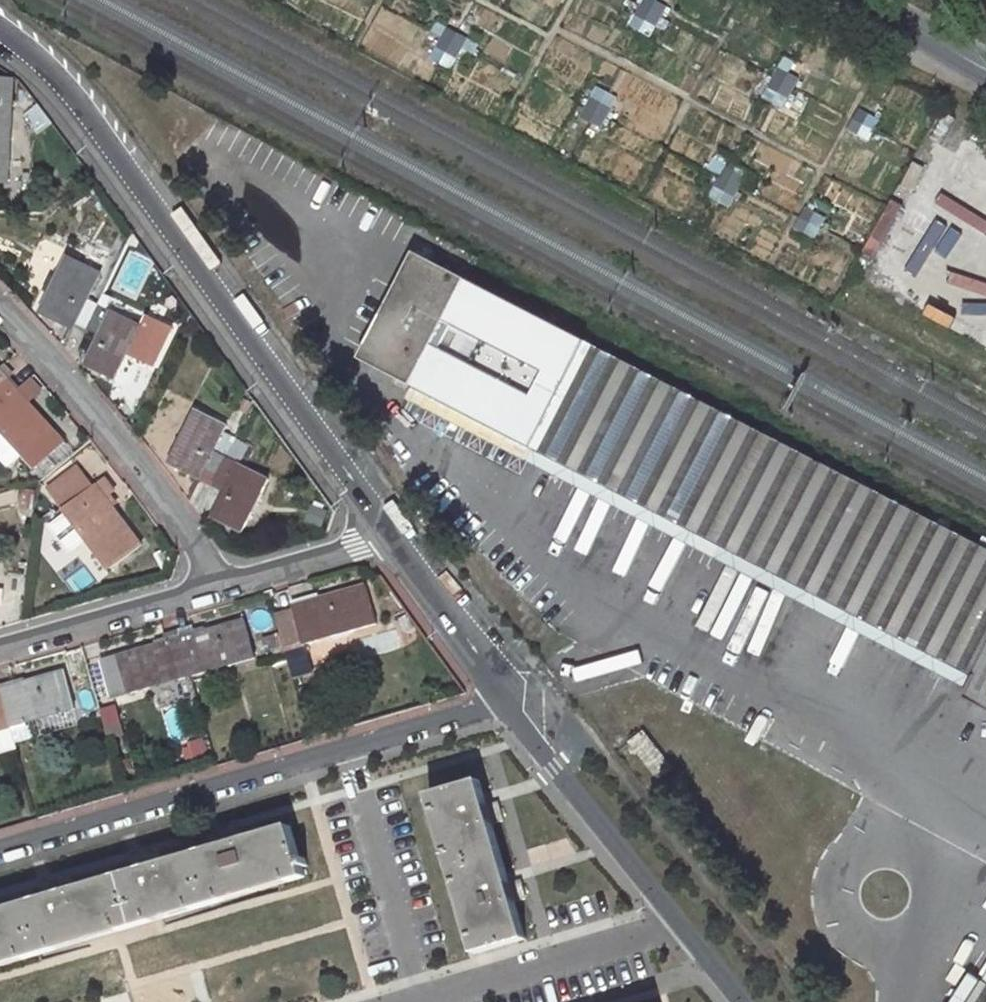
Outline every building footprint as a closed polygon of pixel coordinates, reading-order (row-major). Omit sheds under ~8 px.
[(654,37),(665,4),(654,0),(639,0),(629,28),(654,37)] [(767,95),(776,104),(800,80),(783,63),(768,79),(776,87),(767,95)] [(601,127),(617,98),(597,87),(581,116),(601,127)] [(0,89),(0,189),(7,190),(18,91),(0,89)] [(732,207),(745,174),(723,165),(710,198),(732,207)] [(90,294),(104,267),(73,250),(44,305),(61,314),(63,310),(89,323),(101,299),(90,294)] [(975,679),(964,701),(985,712),(985,550),(417,255),(362,361),(975,679)] [(116,375),(143,321),(101,299),(89,323),(100,329),(87,356),(102,364),(101,367),(116,375)] [(9,374),(0,365),(0,382),(9,374)] [(14,389),(18,385),(9,374),(0,382),(0,425),(7,433),(5,435),(20,452),(48,428),(14,389)] [(213,481),(237,439),(225,432),(228,426),(200,409),(170,462),(185,471),(188,466),(213,481)] [(238,532),(267,480),(238,464),(248,445),(237,439),(213,481),(224,487),(211,512),(223,519),(221,523),(238,532)] [(45,487),(109,567),(139,542),(101,496),(109,489),(100,477),(89,486),(73,465),(45,487)] [(65,514),(49,526),(69,552),(85,540),(65,514)] [(304,639),(375,619),(364,583),(307,599),(306,594),(291,598),(293,608),(275,613),(286,654),(306,648),(304,639)] [(203,664),(225,658),(226,662),(252,654),(242,618),(193,632),(191,626),(178,630),(189,668),(190,672),(204,668),(203,664)] [(154,678),(175,672),(176,676),(190,672),(189,668),(178,630),(163,634),(164,640),(118,654),(128,690),(155,683),(154,678)] [(306,648),(286,654),(292,673),(312,668),(306,648)] [(47,709),(47,712),(74,704),(63,668),(15,682),(13,676),(0,680),(0,691),(14,741),(34,735),(28,715),(47,709)] [(158,702),(193,696),(189,681),(155,687),(158,702)] [(15,743),(14,741),(0,691),(0,747),(15,743)] [(97,707),(106,737),(123,732),(114,702),(97,707)] [(674,768),(647,735),(633,746),(661,779),(674,768)] [(487,773),(434,788),(481,947),(534,931),(524,897),(534,893),(530,879),(520,882),(504,829),(515,825),(511,813),(500,816),(487,773)] [(310,871),(295,822),(221,843),(217,832),(204,835),(208,847),(148,864),(145,852),(131,857),(134,869),(70,887),(67,876),(54,880),(57,890),(0,907),(0,962),(310,871)] [(985,981),(972,1001),(985,1001),(985,982),(985,981)]
